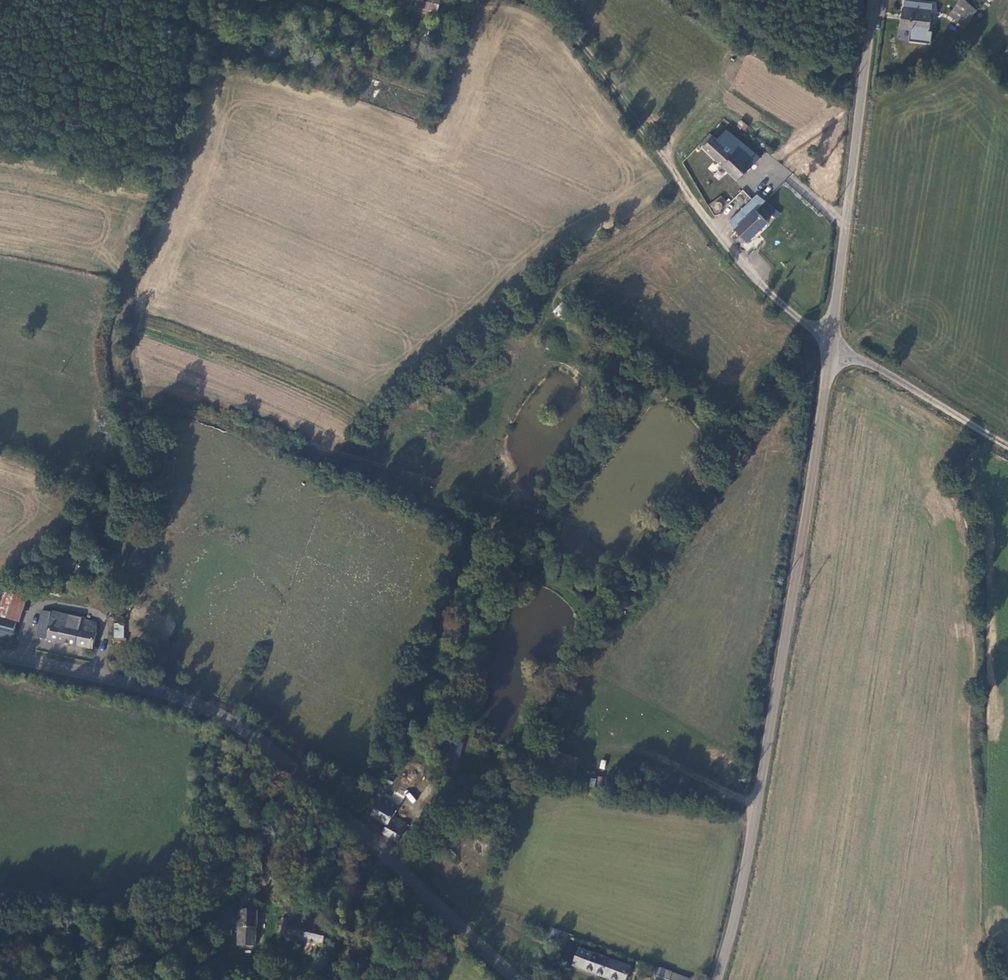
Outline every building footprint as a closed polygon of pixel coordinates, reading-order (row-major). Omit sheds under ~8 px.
[(398,5),(439,14),(442,0),(399,0),(398,5)] [(927,2),(899,1),(897,29),(926,30),(927,2)] [(961,26),(975,8),(968,4),(955,22),(961,26)] [(414,97),(411,105),(418,109),(422,101),(414,97)] [(735,177),(749,161),(752,158),(718,128),(711,136),(708,134),(698,145),(735,177)] [(752,207),(762,197),(753,190),(725,220),(745,239),(764,220),(752,207)] [(9,618),(12,619),(22,583),(2,577),(0,584),(0,616),(9,618)] [(30,634),(86,644),(89,628),(88,617),(62,611),(62,612),(35,607),(30,634)] [(109,619),(109,636),(121,637),(121,634),(118,634),(119,612),(111,612),(111,619),(109,619)] [(6,633),(9,618),(0,616),(0,632),(6,633)] [(457,768),(462,742),(445,738),(440,764),(457,768)] [(395,802),(379,795),(368,813),(385,823),(381,831),(394,838),(402,823),(388,815),(395,802)] [(236,924),(236,943),(250,943),(252,899),(237,898),(236,916),(231,916),(230,923),(236,924)] [(323,927),(326,913),(326,912),(288,904),(285,917),(323,927)] [(275,932),(316,941),(320,943),(323,927),(285,917),(279,915),(275,932)] [(548,945),(557,928),(551,926),(543,941),(548,945)] [(614,979),(622,979),(627,967),(576,946),(570,962),(614,979)] [(665,979),(669,971),(658,967),(655,974),(665,979)]
